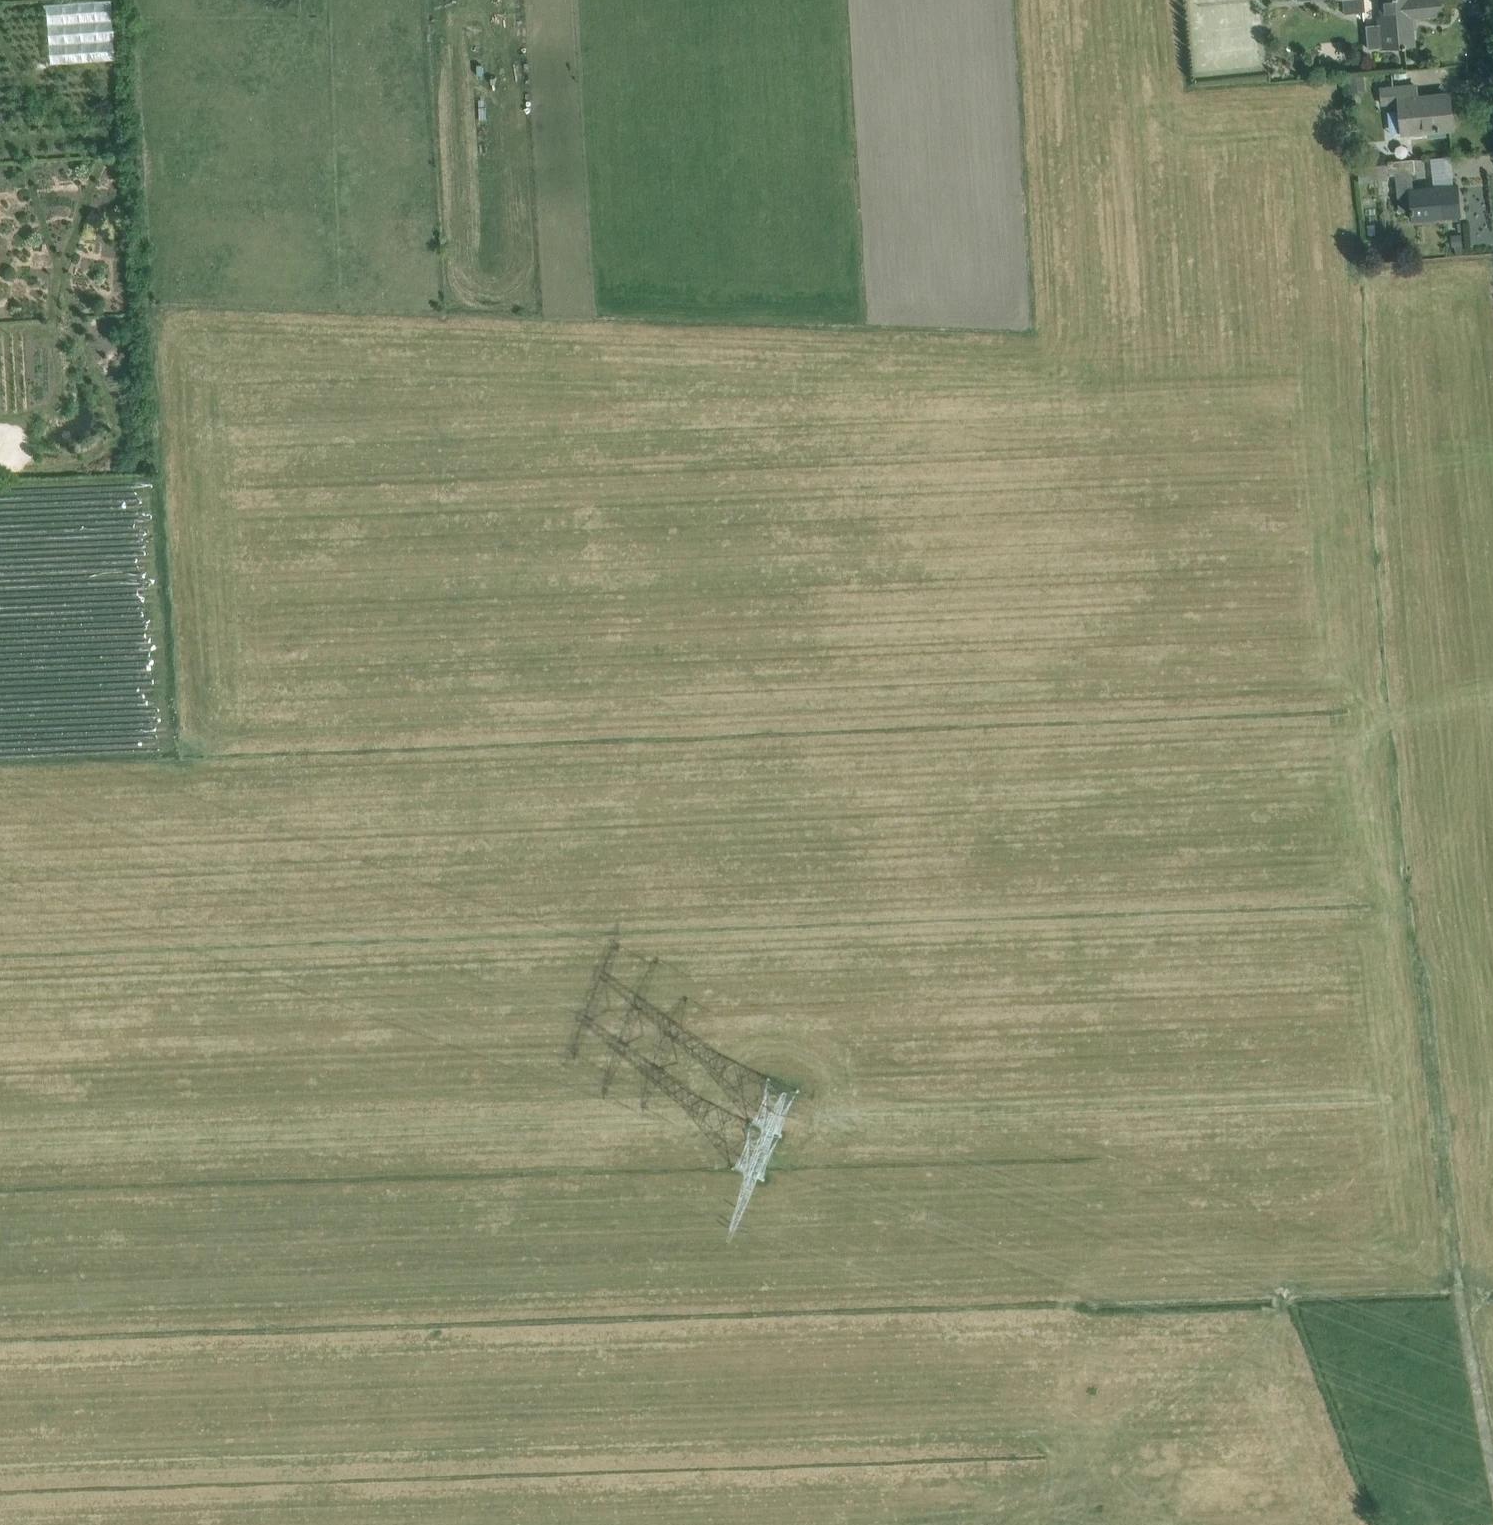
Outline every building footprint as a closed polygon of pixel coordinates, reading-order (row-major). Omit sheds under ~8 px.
[(1344,13),(1366,11),(1365,0),(1343,0),(1344,13)] [(1381,16),(1378,16),(1379,24),(1366,25),(1368,48),(1381,47),(1381,49),(1403,47),(1406,47),(1406,44),(1414,44),(1411,16),(1441,13),(1440,0),(1380,0),(1381,16)] [(1364,74),(1349,76),(1350,92),(1365,91),(1364,74)] [(1382,89),(1380,89),(1381,105),(1399,104),(1399,110),(1388,111),(1390,133),(1452,127),(1449,94),(1417,98),(1416,85),(1381,88),(1382,89)] [(1413,158),(1394,160),(1387,161),(1388,174),(1395,174),(1399,210),(1411,209),(1413,220),(1461,215),(1458,183),(1413,188),(1412,172),(1415,172),(1413,158)] [(1461,234),(1452,235),(1453,246),(1454,246),(1462,245),(1461,234)]
